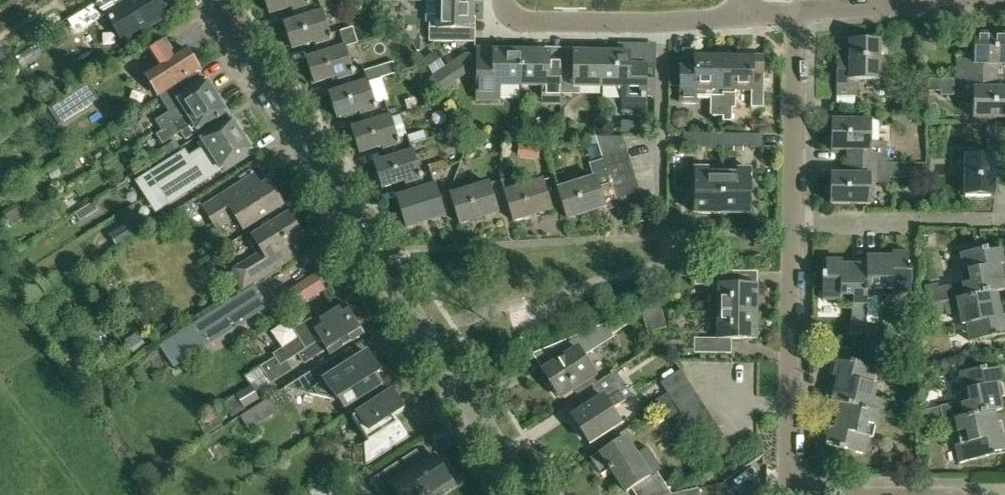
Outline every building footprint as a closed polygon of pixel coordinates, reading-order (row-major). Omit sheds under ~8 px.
[(165,15),(156,0),(102,0),(93,6),(101,18),(108,13),(125,41),(165,15)] [(295,20),(321,12),(317,0),(265,0),(269,13),(291,6),(295,20)] [(437,0),(428,0),(426,0),(425,23),(427,23),(427,41),(453,41),(453,29),(470,29),(471,1),(437,0)] [(321,12),(295,20),(283,24),(291,47),(313,40),(317,55),(343,46),(356,42),(351,26),(328,34),(321,12)] [(957,76),(988,77),(989,65),(1004,65),(1004,35),(974,35),(973,64),(958,63),(957,76)] [(879,40),(851,39),(849,39),(849,56),(849,64),(836,64),(836,96),(855,96),(858,96),(858,80),(880,80),(880,54),(880,40),(879,40)] [(157,64),(144,72),(158,94),(199,69),(197,66),(199,65),(194,56),(192,58),(185,47),(174,54),(166,40),(149,51),(157,64)] [(336,75),(340,90),(365,82),(361,69),(360,65),(350,68),(343,46),(317,55),(306,58),(313,82),(336,75)] [(476,85),(475,100),(498,100),(498,93),(498,86),(519,86),(520,51),(504,50),(492,50),(492,47),(476,46),(476,50),(476,51),(476,65),(476,85)] [(520,51),(519,86),(541,87),(541,94),(540,102),(559,102),(559,94),(560,69),(560,63),(547,63),(548,51),(537,51),(520,51)] [(572,69),(560,69),(559,94),(578,95),(578,87),(600,88),(601,51),(573,51),(572,69)] [(601,51),(600,88),(622,88),(622,96),(621,111),(644,112),(645,97),(656,97),(656,79),(645,79),(645,65),(632,65),(632,52),(617,52),(601,51)] [(432,75),(444,68),(435,52),(422,60),(432,75)] [(444,68),(432,75),(444,94),(457,85),(456,83),(471,73),(471,55),(465,54),(444,68)] [(669,69),(669,86),(679,86),(679,102),(696,102),(696,96),(697,96),(711,97),(710,107),(710,114),(722,115),(722,118),(723,118),(723,57),(697,56),(696,56),(696,67),(696,69),(683,69),(669,69)] [(751,57),(723,57),(723,118),(732,118),(732,106),(736,106),(736,89),(751,89),(751,107),(763,107),(763,73),(751,73),(751,57)] [(377,64),(381,77),(395,73),(391,60),(377,64)] [(170,113),(156,122),(161,131),(174,123),(216,96),(213,90),(214,89),(209,80),(207,81),(206,79),(202,81),(197,72),(159,96),(170,113)] [(988,77),(957,76),(957,94),(973,94),(972,119),(1004,119),(1004,89),(988,89),(988,77)] [(365,82),(340,90),(328,94),(336,118),(358,111),(363,126),(389,118),(383,100),(388,99),(381,77),(365,82)] [(941,87),(941,92),(941,96),(954,96),(954,80),(928,80),(928,87),(941,87)] [(87,82),(47,108),(58,127),(99,100),(91,88),(87,82)] [(433,91),(422,94),(425,106),(436,103),(433,91)] [(163,142),(181,131),(186,140),(227,113),(226,110),(227,109),(222,101),(220,102),(216,96),(164,129),(157,134),(163,142)] [(47,111),(35,119),(41,129),(53,121),(47,111)] [(183,151),(149,174),(158,189),(241,135),(239,132),(242,130),(237,121),(233,123),(230,118),(201,137),(206,145),(187,157),(183,151)] [(389,118),(363,126),(351,130),(358,152),(381,145),(386,160),(411,152),(406,136),(395,139),(389,118)] [(855,151),(855,162),(886,163),(886,142),(871,142),(872,121),(831,120),(830,150),(855,151)] [(409,136),(406,137),(409,145),(412,144),(425,139),(423,131),(409,136)] [(682,146),(722,146),(723,133),(683,132),(682,146)] [(763,147),(763,134),(723,133),(722,146),(763,147)] [(243,138),(241,135),(158,189),(145,197),(156,214),(222,172),(221,170),(251,151),(249,147),(252,145),(246,136),(243,138)] [(621,138),(594,137),(600,157),(625,149),(621,138)] [(111,145),(117,154),(123,150),(118,141),(111,145)] [(986,156),(965,156),(964,196),(994,196),(995,171),(1004,171),(1004,141),(986,141),(986,156)] [(625,149),(600,157),(601,160),(604,169),(628,161),(625,149)] [(403,181),(408,195),(434,187),(429,171),(418,175),(411,152),(386,160),(373,164),(381,188),(403,181)] [(614,200),(615,203),(639,195),(636,184),(611,191),(607,180),(604,168),(601,160),(590,164),(595,178),(556,191),(560,203),(566,219),(604,207),(603,203),(614,200)] [(628,161),(604,169),(608,180),(632,172),(628,161)] [(134,176),(146,169),(142,162),(130,168),(134,176)] [(870,180),(878,180),(878,184),(890,184),(890,177),(906,178),(907,163),(886,163),(855,162),(855,175),(830,174),(830,204),(869,205),(870,180)] [(695,167),(695,213),(722,214),(722,177),(722,172),(708,172),(708,167),(695,167)] [(737,177),(722,177),(722,214),(750,214),(751,168),(737,168),(737,177)] [(636,184),(632,172),(607,180),(611,191),(636,184)] [(541,181),(503,193),(507,206),(512,222),(550,210),(549,206),(560,203),(556,191),(552,178),(541,181)] [(215,228),(234,217),(241,229),(281,205),(267,181),(245,195),(238,183),(201,206),(215,228)] [(496,209),(507,206),(503,193),(499,181),(450,196),(453,208),(459,225),(497,213),(496,209)] [(442,211),(453,208),(450,196),(448,192),(436,196),(434,187),(408,195),(396,199),(405,227),(443,215),(442,211)] [(644,208),(639,195),(615,203),(619,216),(644,208)] [(80,222),(98,210),(93,203),(75,214),(80,222)] [(18,206),(3,215),(11,227),(26,217),(18,206)] [(301,237),(290,218),(287,213),(248,236),(249,237),(244,241),(251,252),(256,249),(258,252),(231,269),(234,274),(231,276),(240,290),(289,260),(282,249),(301,237)] [(128,223),(109,235),(117,248),(136,236),(128,223)] [(949,287),(951,300),(951,301),(995,292),(1002,291),(997,266),(1002,265),(998,247),(959,254),(963,271),(959,272),(961,285),(949,287)] [(866,265),(866,297),(867,297),(867,305),(878,305),(878,297),(892,297),(892,293),(910,293),(910,253),(891,252),(891,257),(866,256),(866,265)] [(822,260),(822,300),(839,300),(839,304),(852,305),(851,332),(867,332),(867,324),(867,305),(867,297),(866,297),(866,265),(841,265),(841,260),(822,260)] [(718,285),(717,311),(757,312),(758,285),(730,284),(730,271),(695,270),(695,285),(718,285)] [(324,291),(315,276),(290,292),(299,306),(324,291)] [(928,305),(941,302),(939,289),(938,284),(925,286),(928,305)] [(256,285),(196,322),(209,342),(268,304),(256,285)] [(995,292),(951,301),(951,300),(944,302),(947,316),(960,313),(962,326),(966,325),(969,341),(1004,334),(1004,319),(1004,316),(1000,316),(995,292)] [(288,361),(298,354),(354,319),(344,304),(312,325),(309,321),(293,331),(298,338),(273,354),(276,358),(263,366),(267,374),(288,361)] [(646,332),(666,327),(660,306),(641,312),(646,332)] [(757,312),(717,311),(716,338),(694,337),(693,352),(729,353),(729,339),(756,339),(757,312)] [(354,319),(298,354),(303,361),(325,346),(330,354),(362,333),(354,319)] [(605,322),(531,353),(559,396),(561,395),(571,389),(572,388),(593,374),(581,355),(604,340),(613,335),(612,333),(605,322)] [(340,354),(339,353),(283,388),(284,389),(294,383),(299,391),(333,400),(338,397),(343,406),(380,383),(375,374),(379,372),(367,353),(347,366),(346,365),(346,366),(342,365),(339,366),(334,358),(340,354)] [(869,410),(878,412),(890,415),(893,402),(872,398),(875,384),(871,383),(876,365),(836,356),(832,375),(836,376),(830,402),(839,404),(869,411),(869,410)] [(288,361),(267,374),(271,380),(292,367),(288,361)] [(959,403),(939,406),(942,421),(954,419),(995,411),(995,413),(1002,411),(999,398),(997,386),(1001,385),(997,366),(958,373),(961,391),(956,392),(959,403)] [(611,410),(632,396),(614,369),(574,396),(582,409),(571,416),(590,443),(620,424),(611,410)] [(660,382),(667,392),(686,379),(680,369),(660,382)] [(79,386),(83,392),(94,385),(90,379),(79,386)] [(673,402),(692,388),(686,379),(667,392),(667,393),(672,399),(673,402)] [(259,400),(251,386),(235,395),(244,409),(259,400)] [(673,402),(679,411),(699,398),(692,388),(673,402)] [(367,441),(363,443),(364,465),(365,465),(409,437),(398,420),(395,422),(391,416),(403,409),(392,391),(351,417),(367,441)] [(672,399),(667,393),(656,400),(660,407),(672,399)] [(269,398),(254,408),(263,421),(278,412),(269,398)] [(699,398),(679,411),(686,421),(705,408),(699,398)] [(672,401),(661,409),(668,420),(679,413),(672,401)] [(878,412),(869,410),(869,411),(839,404),(833,428),(829,427),(825,446),(864,455),(868,438),(872,439),(878,412)] [(686,421),(693,431),(712,418),(705,408),(686,421)] [(995,413),(995,411),(954,419),(959,445),(955,446),(959,464),(1004,455),(1004,443),(1003,435),(999,435),(995,413)] [(719,428),(712,418),(693,431),(699,441),(719,428)] [(922,426),(918,426),(921,437),(931,434),(929,424),(922,426)] [(699,441),(705,451),(725,438),(719,428),(699,441)] [(591,459),(601,475),(611,469),(627,492),(632,489),(636,494),(668,494),(672,494),(657,472),(661,470),(647,448),(635,456),(623,438),(591,459)] [(712,461),(732,449),(725,438),(705,451),(712,461)] [(423,463),(407,473),(400,462),(371,481),(380,494),(396,494),(397,494),(398,494),(432,494),(431,493),(451,481),(434,455),(423,463)] [(699,490),(701,494),(727,494),(726,491),(723,483),(699,490)]
